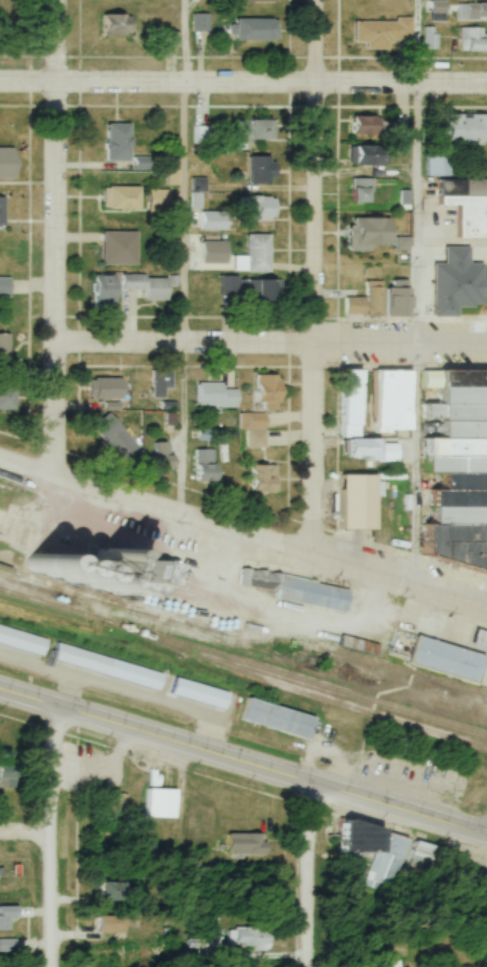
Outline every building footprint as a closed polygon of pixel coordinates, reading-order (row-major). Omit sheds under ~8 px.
[(459,4),(459,22),(486,22),(486,4),(459,4)] [(102,36),(132,36),(132,15),(102,15),(102,36)] [(278,20),(233,20),(233,41),(278,41),(278,20)] [(355,20),(355,43),(412,43),(412,21),(355,20)] [(486,52),(486,28),(461,28),(461,52),(486,52)] [(486,143),(486,115),(447,115),(447,143),(486,143)] [(351,135),(379,135),(379,116),(351,116),(351,135)] [(273,144),(273,121),(247,121),(247,144),(273,144)] [(129,125),(106,125),(106,162),(129,162),(129,125)] [(351,167),(390,166),(390,145),(351,146),(351,167)] [(13,181),(13,147),(0,147),(0,181),(13,181)] [(450,150),(428,150),(428,176),(450,176),(450,150)] [(273,157),(248,157),(248,185),(273,185),(273,157)] [(374,193),(374,179),(352,179),(352,205),(368,205),(368,193),(374,193)] [(439,207),(457,207),(457,238),(486,238),(486,180),(439,180),(439,207)] [(140,187),(105,187),(105,211),(140,211),(140,187)] [(168,205),(168,192),(159,192),(159,205),(168,205)] [(275,221),(275,198),(239,198),(239,221),(275,221)] [(228,231),(228,213),(201,213),(201,231),(228,231)] [(391,249),(391,219),(350,219),(350,249),(391,249)] [(138,231),(102,231),(102,265),(138,265),(138,231)] [(248,235),(248,257),(236,257),(236,272),(271,272),(271,236),(248,235)] [(486,265),(486,247),(467,247),(467,265),(486,265)] [(116,275),(94,275),(94,307),(116,307),(116,275)] [(145,301),(169,301),(169,276),(122,276),(122,291),(145,291),(145,301)] [(9,297),(9,278),(0,278),(0,297),(9,297)] [(281,279),(221,279),(221,301),(281,301),(281,279)] [(410,317),(410,282),(387,282),(387,317),(410,317)] [(470,282),(470,295),(446,295),(446,315),(486,315),(486,282),(470,282)] [(366,298),(346,298),(346,315),(382,315),(382,283),(367,283),(366,298)] [(9,360),(9,334),(0,334),(0,360),(9,360)] [(173,389),(173,370),(151,370),(151,399),(165,399),(165,389),(173,389)] [(359,370),(341,370),(341,437),(359,437),(359,370)] [(424,370),(423,390),(438,390),(438,405),(423,405),(423,419),(437,420),(437,438),(422,438),(421,474),(438,474),(438,491),(428,491),(428,525),(422,525),(421,565),(486,567),(486,371),(424,370)] [(376,434),(411,434),(411,371),(376,371),(376,434)] [(280,410),(280,375),(256,375),(256,410),(280,410)] [(90,400),(127,400),(127,379),(90,379),(90,400)] [(198,407),(238,407),(238,389),(224,389),(224,384),(198,384),(198,407)] [(14,410),(14,385),(0,385),(0,410),(14,410)] [(140,449),(107,413),(90,429),(122,465),(140,449)] [(266,414),(242,414),(242,430),(249,430),(249,449),(266,449),(266,414)] [(411,462),(411,441),(344,441),(344,462),(411,462)] [(152,443),(152,472),(171,472),(171,443),(152,443)] [(215,450),(196,450),(196,483),(215,483),(215,450)] [(277,494),(277,467),(250,467),(250,494),(277,494)] [(341,530),(376,530),(376,476),(341,476),(341,530)] [(349,586),(245,571),(242,587),(278,592),(277,601),(345,611),(349,586)] [(42,658),(0,645),(0,624),(47,638),(42,658)] [(339,647),(376,658),(379,647),(342,636),(339,647)] [(408,665),(477,685),(485,657),(416,637),(408,665)] [(58,642),(162,674),(158,687),(54,655),(58,642)] [(175,677),(229,693),(225,708),(170,692),(175,677)] [(249,697),(314,716),(308,736),(243,717),(249,697)] [(11,788),(11,768),(0,768),(0,788),(11,788)] [(148,819),(176,819),(176,790),(148,790),(148,819)] [(127,795),(108,795),(108,819),(127,819),(127,795)] [(338,854),(375,855),(375,888),(405,888),(406,837),(378,836),(378,825),(338,825),(338,854)] [(269,856),(269,835),(228,835),(228,856),(269,856)] [(457,853),(417,842),(409,871),(448,882),(457,853)] [(98,895),(121,901),(124,887),(102,881),(98,895)] [(0,907),(0,932),(12,932),(12,922),(19,922),(19,907),(0,907)] [(123,932),(123,917),(99,917),(99,932),(123,932)] [(272,951),(272,928),(233,928),(233,951),(272,951)]
